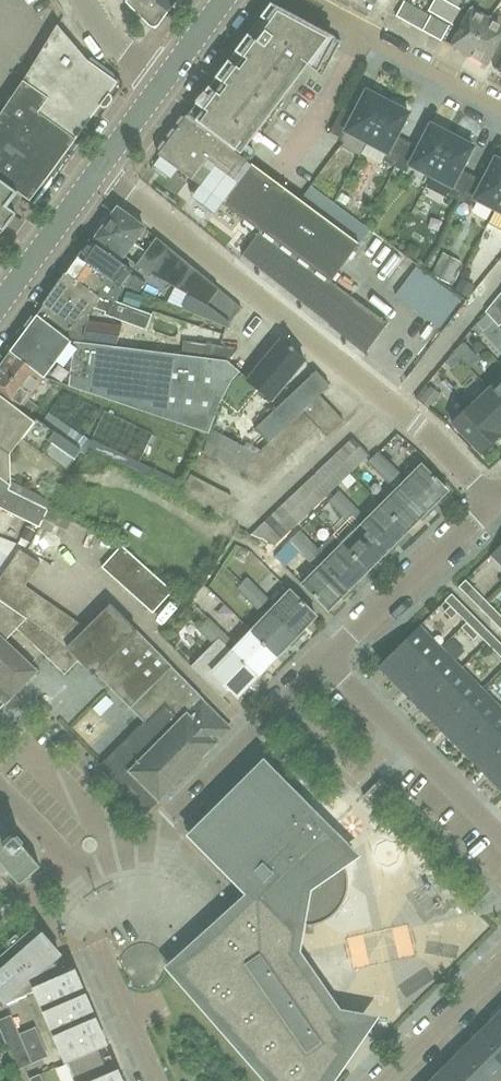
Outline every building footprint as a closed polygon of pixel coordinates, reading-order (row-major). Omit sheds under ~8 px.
[(169,13),(152,0),(123,0),(149,27),(151,27),(153,28),(156,28),(158,28),(160,26),(169,13)] [(169,13),(179,0),(152,0),(169,13)] [(423,31),(442,42),(446,33),(450,26),(438,20),(405,0),(397,17),(423,30),(423,31)] [(430,11),(453,24),(460,9),(444,0),(436,0),(430,11)] [(190,113),(188,116),(236,152),(302,63),(308,67),(323,78),(338,49),(342,42),(291,15),(274,6),(271,5),(256,25),(235,53),(239,56),(232,65),(230,62),(230,61),(229,61),(216,79),(220,82),(213,91),(210,89),(211,88),(210,87),(196,105),(200,108),(193,117),(190,115),(191,114),(190,113)] [(451,46),(470,56),(490,17),(471,7),(451,46)] [(488,66),(500,41),(500,23),(490,17),(470,56),(488,66)] [(24,82),(0,116),(0,180),(19,194),(30,202),(48,178),(119,84),(89,62),(58,26),(24,82)] [(367,143),(388,103),(366,91),(354,115),(343,109),(330,133),(342,139),(346,132),(367,143)] [(395,167),(408,143),(397,137),(409,114),(388,103),(367,143),(388,154),(384,161),(395,167)] [(187,116),(158,155),(163,158),(178,170),(200,186),(192,198),(215,215),(224,204),(260,232),(243,255),(366,353),(388,324),(332,282),(360,246),(340,231),(336,228),(335,227),(300,200),(299,200),(289,193),(253,166),(235,152),(236,152),(188,116),(187,116)] [(431,177),(452,136),(431,125),(419,148),(408,143),(395,167),(407,173),(410,166),(431,177)] [(460,200),(472,176),(461,171),(474,147),(452,136),(431,177),(452,188),(449,195),(460,200)] [(500,200),(500,162),(495,159),(483,182),(472,176),(460,200),(471,206),(475,199),(496,210),(500,200)] [(4,232),(16,215),(7,208),(12,200),(13,200),(14,199),(15,198),(19,194),(0,180),(0,230),(4,232)] [(145,229),(118,209),(95,239),(122,259),(145,229)] [(137,265),(189,296),(208,306),(220,290),(157,238),(137,265)] [(131,274),(132,272),(90,243),(79,259),(106,278),(122,285),(140,292),(147,282),(135,274),(134,277),(131,274)] [(462,262),(443,253),(432,275),(451,284),(462,262)] [(79,259),(67,276),(95,295),(126,305),(117,302),(125,290),(121,288),(122,285),(106,278),(79,259)] [(417,267),(396,295),(441,328),(461,301),(417,267)] [(153,315),(126,305),(95,295),(67,276),(46,305),(47,307),(38,318),(71,343),(121,348),(123,327),(89,322),(88,315),(94,307),(107,313),(105,315),(147,330),(153,315)] [(230,323),(242,308),(220,290),(208,306),(230,323)] [(500,325),(500,294),(486,312),(500,327),(500,325)] [(208,306),(189,296),(184,310),(228,328),(230,323),(208,306)] [(494,322),(488,315),(477,324),(484,331),(494,322)] [(36,321),(11,353),(45,379),(209,434),(221,402),(232,381),(240,372),(227,361),(182,356),(121,348),(71,343),(38,318),(36,321)] [(246,335),(253,344),(269,334),(262,324),(246,335)] [(127,342),(148,345),(149,332),(129,329),(127,342)] [(184,341),(182,356),(227,361),(239,349),(184,341)] [(250,380),(240,372),(232,381),(221,402),(236,414),(257,389),(269,399),(271,401),(272,399),(303,361),(303,362),(305,360),(303,358),(294,350),(291,347),(291,348),(284,342),(282,341),(281,343),(250,380)] [(461,358),(470,349),(464,344),(456,352),(461,358)] [(45,379),(11,353),(0,367),(0,371),(32,395),(45,379)] [(446,362),(452,369),(461,360),(455,353),(446,362)] [(0,371),(0,396),(26,416),(28,414),(32,417),(39,408),(29,400),(32,395),(0,371)] [(295,418),(304,411),(320,395),(330,385),(317,371),(257,428),(271,442),(279,434),(287,426),(295,418)] [(490,390),(500,402),(500,379),(490,390)] [(429,407),(440,394),(431,387),(421,400),(429,407)] [(490,390),(472,406),(471,406),(500,436),(500,435),(500,434),(500,402),(490,390)] [(304,411),(312,419),(328,403),(320,395),(304,411)] [(12,487),(11,454),(22,439),(67,471),(80,452),(32,418),(32,417),(28,414),(26,416),(0,396),(0,478),(12,487)] [(336,412),(328,403),(312,419),(320,428),(336,412)] [(481,454),(500,436),(471,406),(453,424),(481,454)] [(320,428),(312,419),(304,411),(295,418),(311,436),(320,428)] [(344,420),(336,412),(320,428),(328,436),(344,420)] [(295,418),(287,426),(303,443),(311,436),(295,418)] [(295,451),(303,443),(287,426),(279,434),(295,451)] [(204,451),(214,457),(225,437),(214,431),(204,451)] [(287,459),(295,451),(279,434),(271,442),(287,459)] [(392,449),(402,458),(414,445),(405,436),(392,449)] [(214,457),(224,462),(235,442),(225,437),(214,457)] [(346,463),(361,448),(354,439),(338,454),(346,463)] [(224,462),(234,468),(244,448),(235,442),(224,462)] [(278,467),(287,459),(271,442),(262,450),(278,467)] [(252,456),(254,453),(244,448),(234,468),(243,473),(252,456)] [(346,463),(353,471),(369,456),(361,448),(346,463)] [(270,475),(278,467),(262,450),(257,455),(254,453),(252,456),(270,475)] [(374,458),(395,479),(400,474),(379,452),(374,458)] [(330,462),(346,478),(353,471),(346,463),(338,454),(330,462)] [(262,483),(270,475),(252,456),(243,473),(262,483)] [(390,485),(395,479),(374,458),(368,464),(390,485)] [(346,478),(330,462),(322,469),(338,486),(346,478)] [(410,478),(402,485),(428,511),(447,491),(422,466),(410,478)] [(338,486),(322,469),(314,477),(330,493),(338,486)] [(182,495),(192,500),(202,481),(192,475),(182,495)] [(330,493),(314,477),(307,484),(322,500),(330,493)] [(3,508),(40,527),(48,511),(49,509),(10,490),(12,487),(0,478),(0,506),(3,508)] [(212,486),(202,481),(192,500),(202,506),(212,486)] [(322,500),(307,484),(299,491),(314,508),(322,500)] [(382,505),(408,531),(428,511),(402,485),(382,505)] [(212,511),(222,491),(212,486),(202,506),(212,511)] [(232,496),(222,491),(212,511),(222,516),(232,496)] [(314,508),(299,491),(291,499),(307,515),(314,508)] [(334,497),(355,518),(362,512),(340,491),(334,497)] [(350,524),(355,518),(334,497),(329,503),(350,524)] [(307,515),(291,499),(283,506),(299,522),(307,515)] [(362,525),(388,551),(408,531),(382,505),(362,525)] [(275,513),(291,530),(299,522),(283,506),(275,513)] [(40,527),(64,539),(72,523),(48,511),(40,527)] [(268,521),(283,537),(291,530),(275,513),(268,521)] [(253,535),(275,545),(283,537),(268,521),(253,535)] [(388,551),(362,525),(343,545),(368,571),(388,551)] [(294,537),(316,558),(322,552),(301,531),(294,537)] [(289,542),(311,563),(316,558),(294,537),(289,542)] [(323,565),(348,590),(368,571),(343,545),(323,565)] [(173,591),(123,547),(123,546),(103,568),(154,613),(173,591)] [(21,550),(13,561),(34,575),(42,564),(21,550)] [(26,586),(34,575),(13,561),(5,572),(26,586)] [(303,585),(329,610),(348,590),(323,565),(303,585)] [(12,607),(26,586),(5,572),(0,580),(0,599),(12,607)] [(249,577),(242,584),(264,605),(270,598),(249,577)] [(259,610),(264,605),(242,584),(237,589),(259,610)] [(38,594),(26,586),(12,607),(23,615),(38,594)] [(481,609),(488,603),(472,587),(465,594),(481,609)] [(297,637),(317,617),(290,592),(271,612),(297,637)] [(23,615),(35,623),(49,602),(38,594),(23,615)] [(452,595),(445,601),(462,619),(469,612),(452,595)] [(6,642),(19,629),(66,674),(81,660),(95,675),(97,672),(131,707),(130,707),(145,722),(113,754),(101,765),(119,783),(116,786),(146,816),(231,729),(203,701),(204,699),(112,605),(87,628),(69,647),(58,639),(46,631),(35,623),(23,615),(12,607),(0,599),(0,636),(6,642)] [(61,610),(49,602),(35,623),(46,631),(61,610)] [(493,607),(486,614),(500,630),(500,616),(493,607)] [(72,618),(61,610),(46,631),(58,639),(72,618)] [(252,632),(278,657),(297,637),(271,612),(252,632)] [(473,617),(467,623),(482,639),(489,632),(473,617)] [(87,628),(72,618),(58,639),(69,647),(87,628)] [(209,620),(204,625),(226,646),(231,641),(209,620)] [(226,646),(204,625),(199,630),(221,651),(226,646)] [(418,630),(380,668),(384,672),(385,671),(389,676),(392,673),(404,685),(439,651),(418,630)] [(232,652),(258,677),(278,657),(252,632),(240,644),(232,652)] [(37,672),(6,642),(0,636),(0,711),(37,672)] [(487,644),(500,658),(500,644),(494,637),(487,644)] [(404,685),(400,688),(405,692),(410,696),(413,693),(424,705),(425,706),(460,671),(439,651),(404,685)] [(232,652),(213,672),(239,698),(258,677),(232,652)] [(425,706),(424,705),(421,708),(425,713),(426,712),(430,717),(433,714),(444,726),(445,726),(480,692),(460,671),(425,706)] [(445,726),(444,726),(441,729),(445,733),(446,733),(450,737),(453,734),(465,746),(465,747),(500,712),(480,692),(445,726)] [(100,706),(79,727),(98,747),(119,726),(100,706)] [(465,746),(461,749),(466,754),(466,753),(471,758),(473,755),(485,767),(486,767),(500,752),(500,713),(500,712),(465,747),(465,746)] [(485,767),(482,770),(486,774),(491,778),(494,775),(500,783),(500,752),(486,767),(485,767)] [(299,922),(301,924),(303,925),(306,925),(308,926),(310,926),(313,926),(315,925),(319,924),(322,923),(326,921),(329,919),(332,917),(335,915),(338,912),(340,909),(342,906),(344,902),(345,899),(347,896),(348,893),(349,890),(349,886),(349,883),(349,880),(348,877),(347,874),(346,871),(345,868),(343,865),(341,863),(355,853),(328,826),(324,830),(264,769),(197,836),(256,895),(198,952),(174,968),(207,1001),(205,1003),(229,1028),(227,1029),(251,1053),(250,1054),(274,1079),(272,1080),(273,1080),(324,1080),(326,1079),(328,1080),(334,1080),(342,1075),(335,1065),(361,1029),(343,1026),(293,954),(299,922)] [(4,877),(9,872),(21,885),(41,868),(24,848),(15,837),(14,837),(0,820),(0,873),(4,877)] [(405,959),(421,955),(414,926),(398,930),(405,959)] [(36,991),(36,990),(75,974),(75,973),(35,927),(20,939),(16,935),(7,943),(11,948),(0,957),(0,996),(7,1004),(36,991)] [(85,997),(75,974),(36,990),(36,991),(67,1063),(109,1044),(106,1045),(96,1022),(99,1021),(99,1020),(96,1021),(86,998),(89,997),(89,996),(85,997)] [(500,1012),(493,1020),(492,1020),(500,1030),(500,1012)] [(12,1015),(0,1020),(0,1028),(18,1070),(33,1064),(12,1015)] [(492,1020),(491,1021),(494,1023),(484,1033),(482,1031),(474,1039),(474,1038),(473,1039),(500,1067),(500,1030),(492,1020)] [(473,1039),(475,1042),(466,1051),(464,1049),(456,1057),(455,1056),(454,1057),(457,1060),(479,1080),(496,1080),(499,1079),(500,1080),(500,1067),(473,1039)] [(118,1073),(117,1070),(120,1069),(119,1068),(116,1069),(106,1046),(110,1045),(109,1044),(67,1063),(75,1080),(101,1080),(118,1073)] [(438,1079),(439,1078),(442,1080),(479,1080),(457,1060),(447,1070),(445,1068),(437,1075),(436,1075),(435,1076),(438,1079)]
